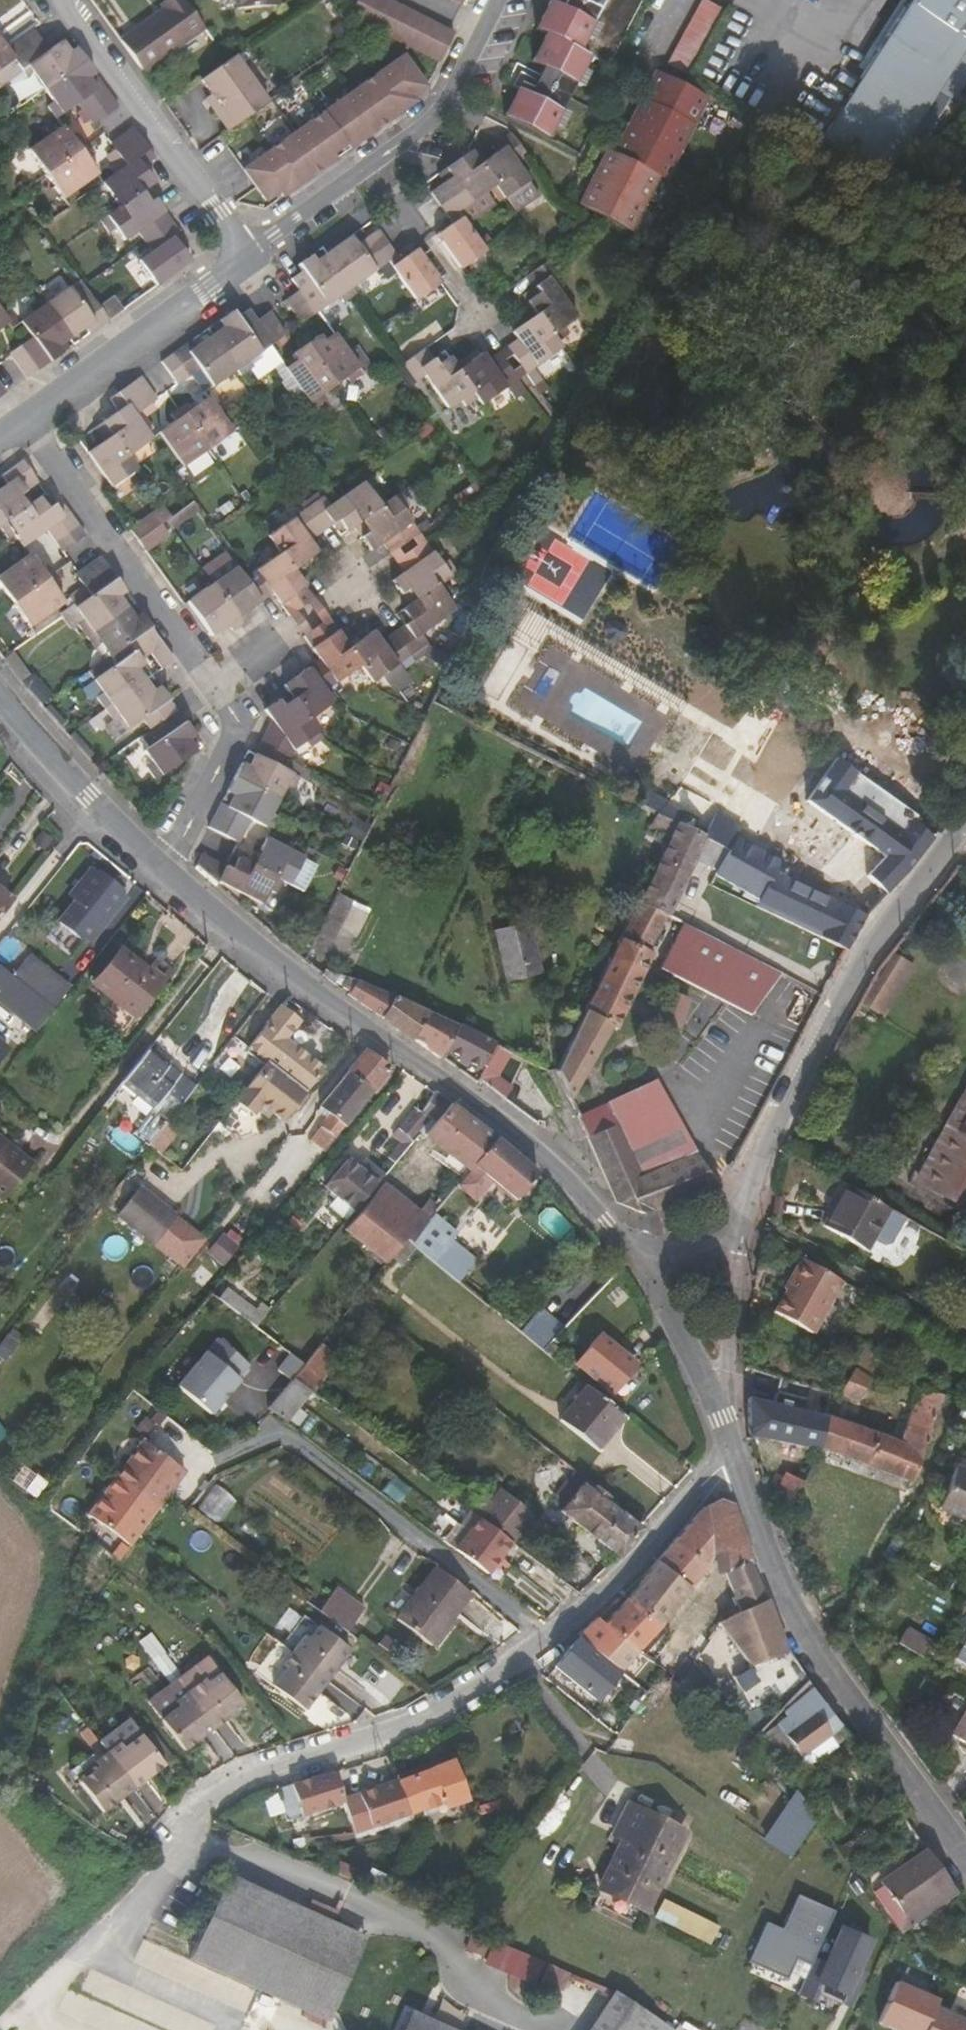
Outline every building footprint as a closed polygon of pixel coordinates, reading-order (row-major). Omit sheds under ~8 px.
[(141,71),(201,28),(180,0),(164,0),(158,4),(162,10),(119,40),(141,71)] [(234,10),(257,8),(257,0),(234,0),(234,10)] [(257,8),(276,6),(275,0),(257,0),(257,8)] [(347,17),(437,63),(452,33),(388,0),(355,0),(347,17)] [(548,139),(555,125),(562,110),(575,84),(583,69),(589,56),(609,65),(642,0),(569,0),(565,8),(561,6),(549,0),(535,28),(546,35),(533,62),(542,66),(547,68),(533,96),(528,94),(519,89),(505,117),(548,139)] [(561,6),(565,8),(569,0),(564,0),(561,6)] [(672,59),(694,71),(729,5),(721,0),(703,0),(672,59)] [(822,141),(896,186),(913,158),(898,150),(938,88),(953,98),(965,78),(965,0),(910,0),(822,141)] [(339,32),(344,39),(351,34),(346,27),(339,32)] [(32,30),(12,45),(14,49),(8,53),(0,42),(0,70),(13,60),(40,41),(32,30)] [(65,38),(59,43),(67,55),(74,50),(65,38)] [(40,41),(13,60),(30,84),(36,80),(44,91),(83,63),(74,50),(67,55),(59,43),(47,51),(40,41)] [(398,104),(402,110),(418,99),(413,93),(426,85),(402,53),(243,169),(266,201),(280,190),(283,195),(299,183),(295,179),(306,171),(309,176),(336,157),(332,151),(345,142),(350,147),(390,119),(387,113),(398,104)] [(225,62),(200,80),(217,102),(211,107),(228,131),(267,102),(234,56),(225,62)] [(83,63),(44,91),(52,102),(46,106),(55,119),(77,103),(85,114),(108,97),(101,87),(94,92),(86,81),(93,76),(83,63)] [(547,68),(542,66),(528,94),(533,96),(547,68)] [(583,69),(575,84),(583,87),(590,72),(583,69)] [(694,111),(701,97),(655,72),(647,86),(653,89),(646,103),(640,100),(632,114),(639,117),(632,131),(626,143),(619,139),(611,154),(603,150),(596,165),(603,168),(596,181),(589,193),(582,190),(576,204),(624,228),(630,216),(636,220),(643,205),(651,192),(645,189),(652,175),(658,178),(665,164),(673,168),(686,142),(679,138),(686,124),(694,128),(701,115),(694,111)] [(101,87),(93,76),(86,81),(94,92),(101,87)] [(653,89),(647,86),(640,100),(646,103),(653,89)] [(108,97),(85,114),(93,125),(95,124),(116,108),(108,97)] [(701,115),(708,100),(701,97),(694,111),(701,115)] [(398,104),(387,113),(390,119),(402,110),(398,104)] [(562,128),(569,114),(562,110),(555,125),(562,128)] [(639,117),(632,114),(625,127),(632,131),(639,117)] [(679,138),(686,142),(694,128),(686,124),(679,138)] [(78,140),(72,144),(61,127),(27,151),(45,176),(84,148),(78,140)] [(626,143),(632,131),(625,127),(619,139),(626,143)] [(111,145),(109,146),(117,156),(139,140),(131,129),(111,145)] [(496,186),(520,220),(543,202),(519,167),(530,159),(512,136),(494,148),(498,154),(482,166),(496,186)] [(124,166),(101,183),(119,208),(140,193),(146,189),(152,184),(141,169),(153,160),(139,140),(117,156),(124,166)] [(336,157),(350,147),(345,142),(332,151),(336,157)] [(84,160),(89,155),(84,148),(45,176),(62,199),(95,175),(84,160)] [(465,192),(472,202),(496,186),(482,166),(472,152),(447,170),(451,176),(430,192),(442,208),(465,192)] [(658,178),(665,182),(673,168),(665,164),(658,178)] [(603,168),(596,165),(589,178),(596,181),(603,168)] [(306,171),(295,179),(299,183),(309,176),(306,171)] [(645,189),(651,192),(658,178),(652,175),(645,189)] [(596,181),(589,178),(582,190),(589,193),(596,181)] [(437,235),(461,269),(486,251),(458,212),(472,202),(465,192),(442,208),(453,224),(437,235)] [(100,221),(108,232),(114,228),(123,241),(136,232),(143,242),(170,223),(153,199),(147,203),(140,193),(119,208),(100,221)] [(624,228),(630,231),(636,220),(630,216),(624,228)] [(170,223),(143,242),(151,253),(137,261),(156,286),(189,263),(177,246),(183,242),(170,223)] [(327,255),(351,288),(377,271),(369,260),(391,245),(378,228),(358,243),(353,236),(327,255)] [(390,261),(418,301),(443,283),(419,250),(402,261),(391,245),(369,260),(377,271),(390,261)] [(317,313),(319,311),(338,297),(343,302),(356,294),(351,288),(327,255),(318,262),(312,254),(298,265),(304,273),(293,280),(301,290),(317,313)] [(537,314),(557,340),(568,332),(564,326),(576,317),(553,284),(562,278),(549,261),(527,277),(539,294),(529,301),(537,314)] [(82,286),(79,282),(43,307),(69,342),(85,330),(89,335),(107,322),(97,308),(92,301),(82,286)] [(287,301),(303,323),(317,313),(301,290),(287,301)] [(123,311),(113,296),(97,308),(107,322),(123,311)] [(43,307),(40,302),(27,310),(31,315),(18,325),(29,339),(19,347),(37,372),(61,355),(57,350),(69,342),(43,307)] [(238,370),(243,377),(255,368),(251,361),(271,346),(274,344),(257,322),(250,311),(238,319),(233,311),(218,321),(222,327),(212,335),(238,370)] [(257,322),(274,344),(287,335),(270,313),(257,322)] [(509,347),(526,371),(561,347),(557,340),(537,314),(513,332),(519,339),(509,347)] [(201,369),(214,387),(238,370),(212,335),(196,346),(192,340),(174,353),(191,376),(201,369)] [(347,376),(351,381),(364,373),(339,339),(329,346),(325,341),(311,351),(335,384),(347,376)] [(282,362),(271,346),(251,361),(255,368),(262,376),(282,362)] [(37,372),(19,347),(6,356),(8,358),(25,381),(37,372)] [(461,396),(467,403),(478,395),(460,371),(451,358),(439,366),(427,349),(406,365),(417,381),(426,375),(448,405),(461,396)] [(327,399),(324,392),(335,384),(311,351),(298,361),(301,366),(291,373),(316,408),(327,399)] [(174,353),(161,362),(178,385),(191,376),(174,353)] [(478,395),(482,401),(517,377),(500,353),(489,361),(484,354),(460,371),(478,395)] [(130,383),(147,407),(158,399),(141,376),(130,383)] [(109,428),(129,456),(153,440),(136,415),(147,407),(130,383),(110,398),(120,413),(105,423),(109,428)] [(195,410),(191,404),(182,410),(210,449),(234,432),(210,398),(195,410)] [(174,416),(178,422),(161,434),(185,467),(210,449),(182,410),(174,416)] [(102,434),(107,441),(89,453),(113,487),(138,469),(129,456),(109,428),(102,434)] [(1,528),(30,507),(23,496),(41,483),(23,460),(2,475),(9,484),(0,491),(0,528),(1,528)] [(363,483),(331,506),(325,497),(308,510),(324,532),(340,521),(347,532),(355,527),(360,523),(388,503),(380,492),(373,497),(363,483)] [(401,509),(407,504),(400,494),(388,503),(360,523),(367,533),(362,536),(371,550),(383,542),(391,553),(419,533),(401,509)] [(30,507),(1,528),(10,540),(16,536),(26,548),(50,530),(57,540),(78,524),(64,506),(59,509),(56,505),(51,509),(43,498),(30,507)] [(324,532),(308,510),(271,536),(284,553),(295,570),(320,552),(312,541),(324,532)] [(139,541),(164,523),(156,512),(131,530),(139,541)] [(147,552),(172,534),(164,523),(139,541),(147,552)] [(78,524),(57,540),(56,541),(65,553),(66,552),(86,538),(87,537),(78,524)] [(449,559),(442,563),(426,541),(396,562),(404,572),(393,581),(402,592),(408,588),(416,601),(443,581),(458,571),(449,559)] [(238,570),(225,553),(202,570),(214,587),(242,626),(251,619),(246,613),(274,593),(258,571),(252,575),(248,579),(241,568),(238,570)] [(295,570),(284,553),(258,571),(274,593),(290,615),(298,609),(307,604),(316,598),(295,570)] [(43,573),(32,557),(0,579),(0,583),(16,604),(54,576),(49,569),(43,573)] [(81,572),(78,574),(86,585),(109,569),(101,558),(100,559),(81,572)] [(94,596),(77,608),(87,622),(81,626),(89,638),(128,609),(135,605),(131,599),(124,604),(121,599),(127,594),(109,569),(86,585),(94,596)] [(54,588),(59,584),(54,576),(16,604),(33,628),(59,609),(66,604),(54,588)] [(445,598),(452,594),(443,581),(416,601),(411,605),(403,610),(412,622),(396,633),(412,654),(429,643),(422,634),(455,611),(445,598)] [(242,626),(214,587),(190,604),(213,637),(229,625),(234,631),(242,626)] [(316,598),(307,604),(315,616),(322,626),(332,619),(324,609),(316,598)] [(59,609),(75,630),(81,626),(87,622),(77,608),(72,600),(66,604),(59,609)] [(128,609),(89,638),(97,649),(104,644),(113,657),(112,657),(119,665),(136,652),(139,655),(160,639),(144,616),(136,621),(128,609)] [(298,609),(290,615),(299,627),(306,637),(314,632),(307,621),(298,609)] [(322,660),(337,682),(363,664),(351,647),(332,619),(322,626),(306,637),(322,660)] [(363,664),(374,680),(412,654),(396,633),(384,643),(375,630),(351,647),(363,664)] [(144,662),(152,655),(163,670),(175,661),(160,639),(139,655),(136,652),(119,665),(97,681),(105,693),(99,698),(107,710),(148,680),(141,669),(147,666),(144,662)] [(119,665),(112,657),(91,673),(97,681),(119,665)] [(333,703),(325,691),(332,686),(337,682),(322,660),(286,685),(295,699),(309,719),(333,703)] [(24,685),(43,708),(55,698),(36,675),(24,685)] [(148,680),(107,710),(115,721),(122,716),(132,730),(146,720),(154,730),(180,711),(162,687),(156,690),(148,680)] [(307,741),(310,745),(321,737),(309,719),(295,699),(284,707),(281,701),(267,709),(270,713),(275,720),(262,743),(291,757),(296,748),(307,741)] [(180,711),(154,730),(161,741),(147,751),(157,764),(149,768),(159,780),(190,758),(200,751),(191,739),(197,736),(180,711)] [(121,745),(135,735),(132,730),(122,716),(115,721),(108,725),(121,745)] [(299,778),(284,770),(290,760),(291,757),(262,743),(256,754),(250,768),(243,765),(236,778),(280,801),(286,787),(293,790),(299,778)] [(837,759),(806,802),(885,858),(867,877),(886,895),(910,869),(933,840),(911,821),(902,832),(843,792),(854,773),(837,759)] [(279,817),(273,814),(280,801),(236,778),(229,793),(237,797),(231,809),(223,805),(217,815),(246,830),(251,820),(273,831),(279,817)] [(636,902),(670,917),(698,858),(707,839),(704,838),(705,836),(676,818),(661,809),(653,822),(669,833),(636,902)] [(682,809),(676,818),(705,836),(708,830),(692,821),(695,816),(682,809)] [(211,829),(239,843),(246,830),(217,815),(211,829)] [(713,820),(708,830),(705,836),(704,838),(707,839),(715,844),(724,826),(713,820)] [(762,900),(758,907),(847,951),(865,916),(778,873),(782,864),(736,837),(737,834),(724,826),(715,844),(728,850),(718,870),(716,874),(762,900)] [(715,844),(707,839),(698,858),(718,870),(728,850),(715,844)] [(304,859),(267,840),(254,866),(284,881),(291,885),(305,891),(318,866),(304,859)] [(268,893),(276,897),(284,881),(254,866),(236,856),(230,869),(226,867),(204,856),(197,869),(216,886),(219,885),(261,907),(268,893)] [(79,898),(62,919),(86,938),(88,935),(94,940),(128,895),(122,891),(124,888),(101,870),(99,872),(93,868),(73,894),(79,898)] [(16,898),(2,887),(5,884),(0,880),(0,918),(16,898)] [(339,891),(317,936),(349,952),(372,907),(339,891)] [(636,902),(555,1071),(570,1098),(570,1099),(611,1027),(617,1030),(653,950),(670,917),(636,902)] [(771,916),(753,950),(786,966),(804,932),(771,916)] [(526,922),(495,929),(507,978),(537,971),(526,922)] [(778,977),(683,928),(661,970),(749,1014),(778,977)] [(136,1016),(173,969),(156,955),(147,968),(122,950),(94,985),(136,1016)] [(890,1015),(914,962),(887,950),(863,1003),(890,1015)] [(31,951),(15,974),(56,1004),(73,981),(31,951)] [(5,967),(0,973),(0,999),(40,1030),(58,1006),(56,1004),(15,974),(5,967)] [(348,977),(341,986),(349,991),(347,994),(382,1019),(393,998),(348,977)] [(689,998),(669,992),(659,1021),(679,1028),(689,998)] [(427,1013),(393,998),(382,1019),(412,1040),(427,1013)] [(298,1021),(281,1007),(249,1048),(265,1062),(266,1061),(283,1040),(298,1021)] [(440,1059),(441,1058),(446,1049),(481,1069),(495,1044),(427,1013),(412,1040),(440,1059)] [(0,1038),(0,1061),(11,1046),(0,1038)] [(305,1091),(321,1070),(283,1040),(266,1061),(290,1080),(305,1091)] [(480,1081),(505,1100),(515,1086),(501,1074),(512,1055),(497,1047),(479,1079),(480,1081)] [(183,1077),(182,1079),(147,1050),(122,1081),(159,1110),(157,1112),(170,1121),(196,1087),(183,1077)] [(389,1068),(365,1051),(348,1072),(372,1090),(378,1094),(393,1077),(386,1073),(389,1068)] [(290,1080),(266,1061),(265,1062),(236,1100),(254,1115),(261,1106),(268,1111),(290,1080)] [(615,1085),(576,1105),(613,1186),(624,1208),(713,1178),(652,1070),(615,1085)] [(348,1072),(320,1107),(331,1115),(327,1120),(311,1141),(323,1150),(329,1142),(331,1143),(372,1090),(348,1072)] [(305,1091),(290,1080),(268,1111),(281,1121),(305,1091)] [(435,1125),(425,1136),(467,1169),(471,1165),(472,1167),(495,1138),(435,1093),(421,1112),(430,1120),(435,1125)] [(920,1183),(960,1205),(965,1194),(965,1099),(920,1183)] [(320,1107),(316,1113),(327,1120),(331,1115),(320,1107)] [(401,1143),(387,1160),(393,1164),(430,1120),(421,1112),(415,1109),(392,1137),(401,1143)] [(162,1131),(150,1147),(159,1154),(176,1132),(167,1125),(162,1131)] [(0,1133),(0,1193),(4,1197),(33,1160),(0,1133)] [(538,1174),(495,1138),(472,1167),(516,1201),(538,1174)] [(347,1160),(325,1185),(354,1210),(384,1175),(366,1162),(361,1170),(347,1160)] [(446,1161),(428,1182),(446,1195),(463,1174),(446,1161)] [(394,1172),(385,1184),(389,1187),(399,1175),(394,1172)] [(385,1184),(345,1231),(386,1264),(405,1240),(410,1243),(421,1230),(439,1208),(436,1206),(429,1199),(420,1211),(389,1187),(385,1184)] [(828,1210),(836,1215),(827,1230),(870,1255),(895,1212),(891,1210),(844,1184),(828,1210)] [(156,1204),(140,1191),(118,1219),(134,1232),(135,1231),(156,1204)] [(177,1216),(158,1202),(156,1204),(135,1231),(154,1245),(177,1216)] [(828,1210),(819,1225),(827,1230),(836,1215),(828,1210)] [(424,1233),(421,1230),(410,1243),(413,1246),(424,1233)] [(437,1255),(431,1261),(453,1279),(458,1272),(437,1255)] [(787,1280),(790,1282),(773,1313),(810,1333),(839,1281),(799,1259),(787,1280)] [(229,1288),(221,1298),(256,1327),(265,1316),(229,1288)] [(515,1329),(543,1351),(564,1329),(534,1305),(515,1329)] [(599,1336),(575,1364),(611,1393),(635,1365),(599,1336)] [(219,1337),(178,1384),(211,1413),(242,1377),(240,1375),(250,1364),(219,1337)] [(0,1345),(0,1378),(17,1358),(0,1345)] [(304,1364),(293,1379),(311,1392),(313,1394),(336,1364),(316,1349),(304,1364)] [(304,1364),(292,1355),(280,1370),(292,1380),(293,1379),(304,1364)] [(611,1393),(575,1364),(568,1372),(586,1386),(604,1401),(611,1393)] [(870,1382),(853,1371),(839,1395),(856,1404),(870,1382)] [(268,1409),(286,1423),(311,1392),(293,1379),(292,1380),(269,1407),(268,1409)] [(559,1421),(594,1448),(621,1414),(604,1401),(586,1386),(559,1421)] [(895,1445),(823,1417),(818,1452),(910,1486),(941,1399),(915,1391),(895,1445)] [(748,1428),(750,1436),(817,1454),(818,1452),(823,1417),(748,1399),(748,1428)] [(621,1414),(594,1448),(599,1453),(626,1418),(621,1414)] [(118,1561),(185,1471),(144,1439),(139,1447),(77,1530),(92,1541),(118,1561)] [(952,1470),(934,1512),(965,1526),(965,1476),(952,1470)] [(641,1530),(605,1503),(609,1499),(575,1472),(568,1480),(579,1489),(565,1506),(558,1514),(620,1558),(641,1530)] [(579,1489),(568,1480),(554,1496),(565,1506),(579,1489)] [(217,1484),(200,1507),(220,1522),(237,1499),(217,1484)] [(481,1497),(469,1512),(477,1518),(508,1541),(529,1514),(499,1491),(490,1504),(481,1497)] [(720,1500),(705,1509),(711,1557),(716,1577),(724,1574),(752,1562),(754,1562),(734,1503),(720,1500)] [(656,1563),(615,1613),(648,1641),(658,1629),(705,1569),(704,1566),(711,1557),(705,1509),(656,1563)] [(508,1541),(477,1518),(452,1550),(484,1573),(508,1541)] [(778,1628),(752,1562),(724,1574),(742,1611),(718,1624),(755,1671),(790,1651),(788,1647),(786,1648),(778,1628)] [(468,1593),(433,1567),(393,1620),(427,1646),(468,1593)] [(363,1608),(334,1587),(317,1610),(345,1631),(363,1608)] [(597,1619),(576,1637),(579,1639),(620,1672),(648,1641),(615,1613),(605,1625),(597,1619)] [(304,1636),(291,1652),(327,1680),(350,1650),(317,1627),(308,1638),(304,1636)] [(898,1649),(921,1664),(930,1649),(906,1635),(898,1649)] [(952,1660),(965,1668),(965,1636),(952,1660)] [(597,1700),(620,1672),(579,1639),(556,1666),(597,1700)] [(693,1664),(664,1646),(654,1662),(681,1682),(693,1664)] [(809,1681),(790,1651),(755,1671),(785,1708),(787,1707),(789,1710),(814,1690),(809,1684),(809,1681)] [(174,1674),(187,1692),(206,1678),(209,1682),(220,1674),(204,1652),(174,1674)] [(277,1671),(281,1674),(271,1688),(303,1712),(327,1680),(291,1652),(277,1671)] [(175,1701),(187,1692),(174,1674),(145,1696),(161,1717),(178,1705),(175,1701)] [(209,1682),(206,1678),(187,1692),(214,1729),(245,1708),(220,1674),(209,1682)] [(792,1714),(778,1725),(801,1756),(841,1726),(814,1690),(789,1710),(792,1714)] [(175,1701),(178,1705),(161,1717),(185,1750),(214,1729),(187,1692),(175,1701)] [(952,1740),(965,1749),(965,1717),(952,1740)] [(152,1727),(142,1734),(163,1762),(173,1755),(152,1727)] [(128,1740),(124,1736),(106,1749),(135,1786),(165,1765),(163,1762),(142,1734),(140,1731),(128,1740)] [(98,1762),(79,1776),(104,1809),(135,1786),(106,1749),(95,1757),(98,1762)] [(389,1759),(379,1763),(383,1774),(393,1770),(389,1759)] [(443,1760),(396,1778),(398,1782),(445,1765),(443,1760)] [(445,1765),(398,1782),(410,1815),(417,1812),(419,1818),(426,1816),(423,1810),(458,1798),(445,1765)] [(345,1801),(334,1772),(293,1785),(302,1817),(317,1812),(319,1817),(325,1815),(323,1810),(342,1803),(345,1801)] [(410,1815),(398,1782),(345,1801),(342,1803),(353,1835),(410,1815)] [(767,1842),(792,1859),(817,1820),(798,1797),(767,1842)] [(612,1835),(620,1839),(597,1888),(642,1911),(682,1832),(626,1805),(612,1835)] [(419,1820),(412,1821),(414,1832),(422,1831),(419,1820)] [(928,1846),(884,1880),(910,1917),(955,1885),(928,1846)] [(194,1961),(333,2021),(370,1935),(231,1875),(194,1961)] [(955,1885),(910,1917),(884,1880),(869,1891),(901,1934),(959,1892),(955,1885)] [(798,1958),(812,1964),(815,1957),(836,1909),(798,1893),(783,1928),(766,1921),(749,1961),(789,1978),(798,1958)] [(694,1926),(699,1914),(665,1898),(657,1916),(710,1941),(713,1935),(694,1926)] [(859,1968),(872,1939),(843,1926),(827,1962),(815,1957),(812,1964),(800,1991),(818,1999),(821,1992),(844,2002),(847,1995),(855,1999),(866,1972),(859,1968)] [(506,1945),(499,1963),(551,1984),(559,1966),(506,1945)] [(554,1980),(577,1990),(583,1975),(560,1966),(554,1980)] [(935,2006),(938,1998),(896,1980),(879,2020),(902,2029),(925,2029),(935,2006)] [(647,2008),(627,1996),(606,2029),(611,2029),(617,2020),(633,2029),(647,2008)] [(935,2006),(925,2029),(965,2029),(965,2020),(935,2006)] [(678,2027),(647,2008),(633,2029),(676,2029),(678,2027)] [(424,2019),(419,2029),(450,2029),(424,2019)] [(617,2020),(611,2029),(633,2029),(617,2020)]
